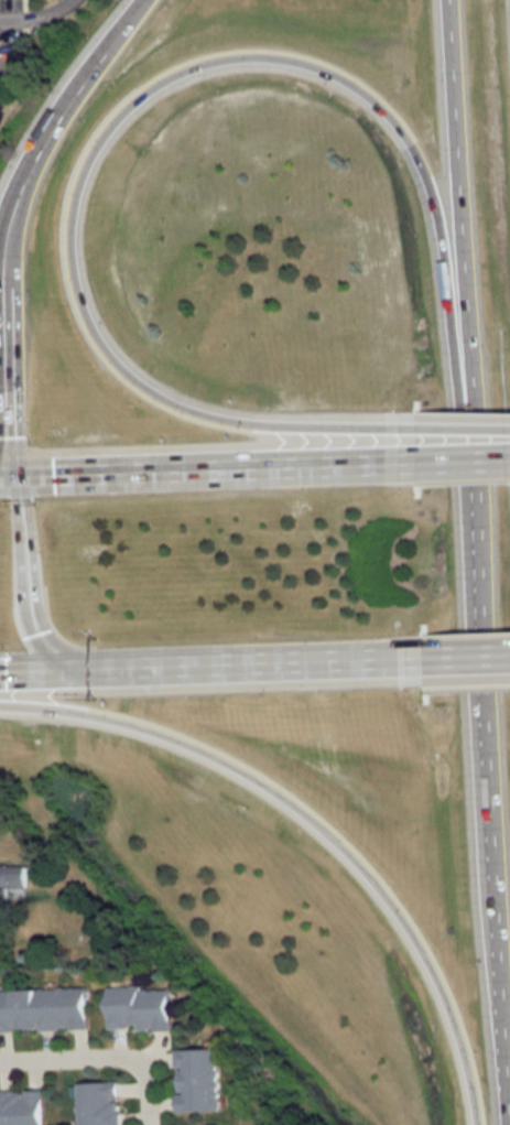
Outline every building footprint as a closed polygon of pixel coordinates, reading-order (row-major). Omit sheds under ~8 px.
[(6,898),(6,890),(21,890),(21,866),(0,866),(0,898),(6,898)] [(106,1031),(167,1029),(166,986),(105,988),(106,1031)] [(85,1030),(84,988),(0,990),(0,1032),(85,1030)] [(174,1111),(216,1111),(215,1049),(173,1049),(174,1111)] [(117,1082),(76,1083),(77,1124),(118,1124),(117,1082)] [(42,1092),(0,1092),(0,1124),(42,1124),(42,1092)]
